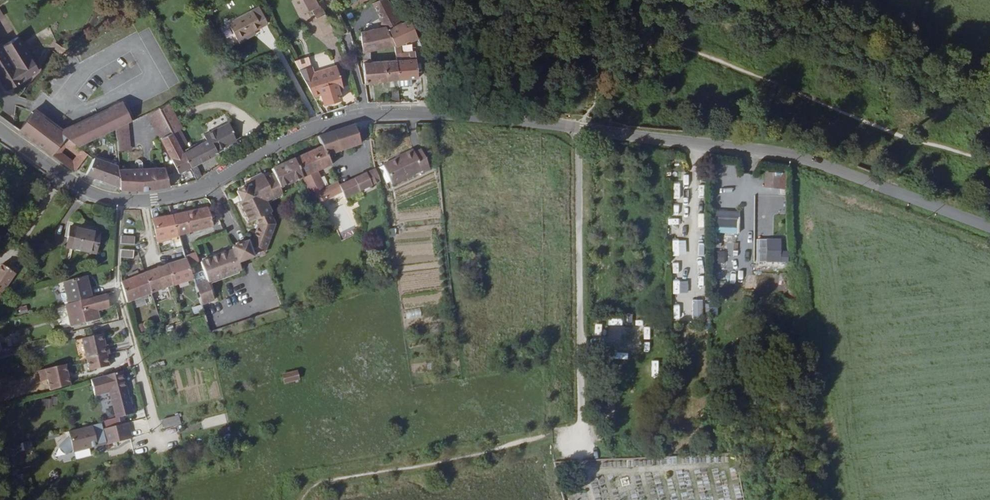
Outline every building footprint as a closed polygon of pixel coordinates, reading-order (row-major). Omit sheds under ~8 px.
[(345,4),(348,8),(363,0),(352,0),(345,4)] [(361,32),(362,52),(370,51),(393,46),(386,29),(401,23),(388,0),(379,0),(372,4),(380,21),(382,27),(361,32)] [(228,23),(238,43),(256,34),(254,31),(268,24),(259,7),(228,23)] [(333,31),(322,8),(313,13),(324,35),(333,31)] [(412,18),(401,23),(410,41),(420,39),(412,18)] [(401,23),(386,29),(393,46),(409,40),(401,23)] [(6,90),(39,70),(18,37),(2,47),(0,44),(0,81),(6,90)] [(370,51),(362,52),(365,83),(398,79),(397,61),(370,62),(370,51)] [(295,62),(299,71),(310,67),(307,58),(295,62)] [(416,59),(397,61),(398,79),(412,79),(418,78),(416,59)] [(336,66),(313,72),(312,67),(310,67),(299,71),(313,97),(321,94),(324,105),(341,99),(338,89),(342,88),(336,66)] [(399,91),(391,91),(392,103),(400,103),(399,91)] [(124,103),(61,133),(66,137),(78,147),(115,129),(128,122),(132,121),(124,103)] [(180,129),(182,128),(169,104),(159,108),(172,132),(180,129)] [(159,108),(146,114),(160,138),(161,138),(172,132),(159,108)] [(27,137),(41,119),(32,112),(18,131),(27,137)] [(27,137),(52,155),(66,137),(61,133),(41,119),(27,137)] [(128,122),(115,129),(117,140),(118,151),(131,150),(128,122)] [(317,172),(332,166),(328,156),(361,144),(354,124),(333,131),(311,139),(316,149),(294,159),(303,177),(316,205),(329,198),(325,188),(317,172)] [(187,143),(180,129),(172,132),(179,147),(187,143)] [(179,147),(172,132),(161,138),(178,173),(189,167),(182,152),(179,147)] [(52,155),(75,172),(88,155),(78,147),(66,137),(52,155)] [(218,154),(210,138),(182,152),(189,167),(196,180),(201,177),(195,164),(218,154)] [(413,150),(383,164),(392,184),(423,170),(424,172),(431,169),(422,149),(414,152),(413,150)] [(93,160),(86,174),(120,186),(119,169),(119,167),(94,158),(93,160)] [(294,159),(272,169),(280,188),(303,177),(294,159)] [(170,187),(165,167),(119,169),(121,189),(143,190),(170,187)] [(713,167),(713,205),(735,205),(735,199),(727,199),(727,188),(731,188),(731,167),(713,167)] [(376,168),(366,173),(372,186),(381,181),(376,168)] [(782,189),(783,173),(763,172),(762,188),(782,189)] [(372,186),(366,173),(355,179),(361,191),(372,186)] [(241,203),(238,204),(248,224),(255,220),(258,225),(253,240),(248,241),(248,240),(240,243),(231,247),(232,250),(200,261),(207,281),(195,285),(202,305),(215,300),(208,283),(241,270),(238,263),(246,260),(265,253),(275,224),(270,213),(271,212),(266,202),(283,194),(283,193),(280,188),(274,174),(264,178),(263,175),(244,183),(246,187),(235,192),(241,203)] [(361,191),(355,179),(341,186),(344,192),(347,198),(361,191)] [(756,195),(756,262),(780,262),(780,239),(773,239),(774,213),(782,213),(782,195),(756,195)] [(208,207),(172,215),(179,236),(214,226),(208,207)] [(712,233),(737,234),(738,211),(713,210),(712,233)] [(172,215),(153,219),(158,241),(172,238),(175,249),(182,247),(179,236),(172,215)] [(96,254),(100,233),(70,227),(66,248),(96,254)] [(135,244),(135,236),(122,236),(121,243),(135,244)] [(134,251),(121,250),(121,257),(133,258),(134,251)] [(713,263),(725,263),(726,251),(713,250),(713,263)] [(198,253),(189,255),(192,265),(200,262),(198,253)] [(167,265),(173,286),(192,278),(189,267),(186,259),(167,265)] [(2,264),(0,267),(0,296),(15,274),(2,264)] [(145,272),(152,293),(173,286),(167,265),(145,272)] [(140,274),(121,281),(129,301),(152,293),(145,272),(140,274)] [(86,276),(63,282),(68,303),(92,297),(86,276)] [(670,279),(670,294),(686,294),(686,279),(670,279)] [(65,304),(71,327),(99,319),(98,311),(109,308),(106,294),(92,297),(68,303),(65,304)] [(701,317),(701,301),(691,300),(690,317),(701,317)] [(203,305),(192,307),(194,314),(204,312),(203,305)] [(405,310),(406,319),(422,317),(421,308),(405,310)] [(146,323),(137,325),(139,333),(147,331),(146,323)] [(686,341),(696,341),(696,330),(686,331),(686,341)] [(104,334),(82,338),(87,359),(110,354),(108,345),(106,345),(104,334)] [(18,338),(20,345),(29,342),(27,335),(18,338)] [(66,365),(46,369),(49,384),(69,380),(66,365)] [(283,375),(286,385),(301,380),(298,370),(283,375)] [(115,411),(117,418),(124,417),(134,414),(124,377),(122,371),(105,376),(91,379),(96,396),(110,392),(110,394),(115,411)] [(108,413),(115,411),(110,394),(103,396),(108,413)] [(43,408),(53,407),(52,399),(42,399),(43,408)] [(178,416),(161,420),(164,429),(181,424),(178,416)] [(125,424),(124,417),(117,418),(102,422),(102,423),(69,431),(71,437),(61,447),(67,454),(73,449),(74,453),(91,448),(93,446),(97,444),(98,446),(107,444),(107,445),(132,439),(127,423),(125,424)] [(130,422),(133,435),(149,431),(147,418),(130,422)] [(23,452),(34,449),(32,441),(21,444),(23,452)]
